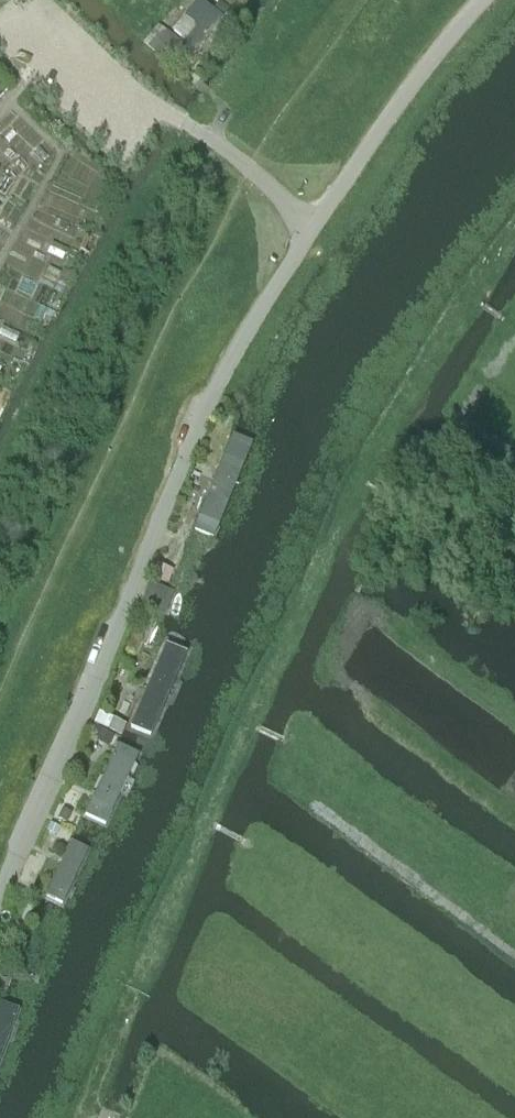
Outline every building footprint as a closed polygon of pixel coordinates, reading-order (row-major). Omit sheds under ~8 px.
[(171,33),(185,44),(173,58),(184,66),(223,17),(226,13),(216,5),(212,10),(199,0),(185,17),(171,33)] [(166,32),(149,51),(166,66),(174,57),(169,53),(178,42),(166,32)] [(251,449),(232,441),(194,536),(214,544),(251,449)] [(184,657),(161,647),(128,731),(151,740),(184,657)] [(140,762),(117,750),(81,818),(105,830),(140,762)] [(54,836),(58,827),(49,823),(45,832),(54,836)] [(88,855),(67,845),(42,901),(64,911),(88,855)] [(24,1016),(0,1007),(0,1079),(24,1016)]
